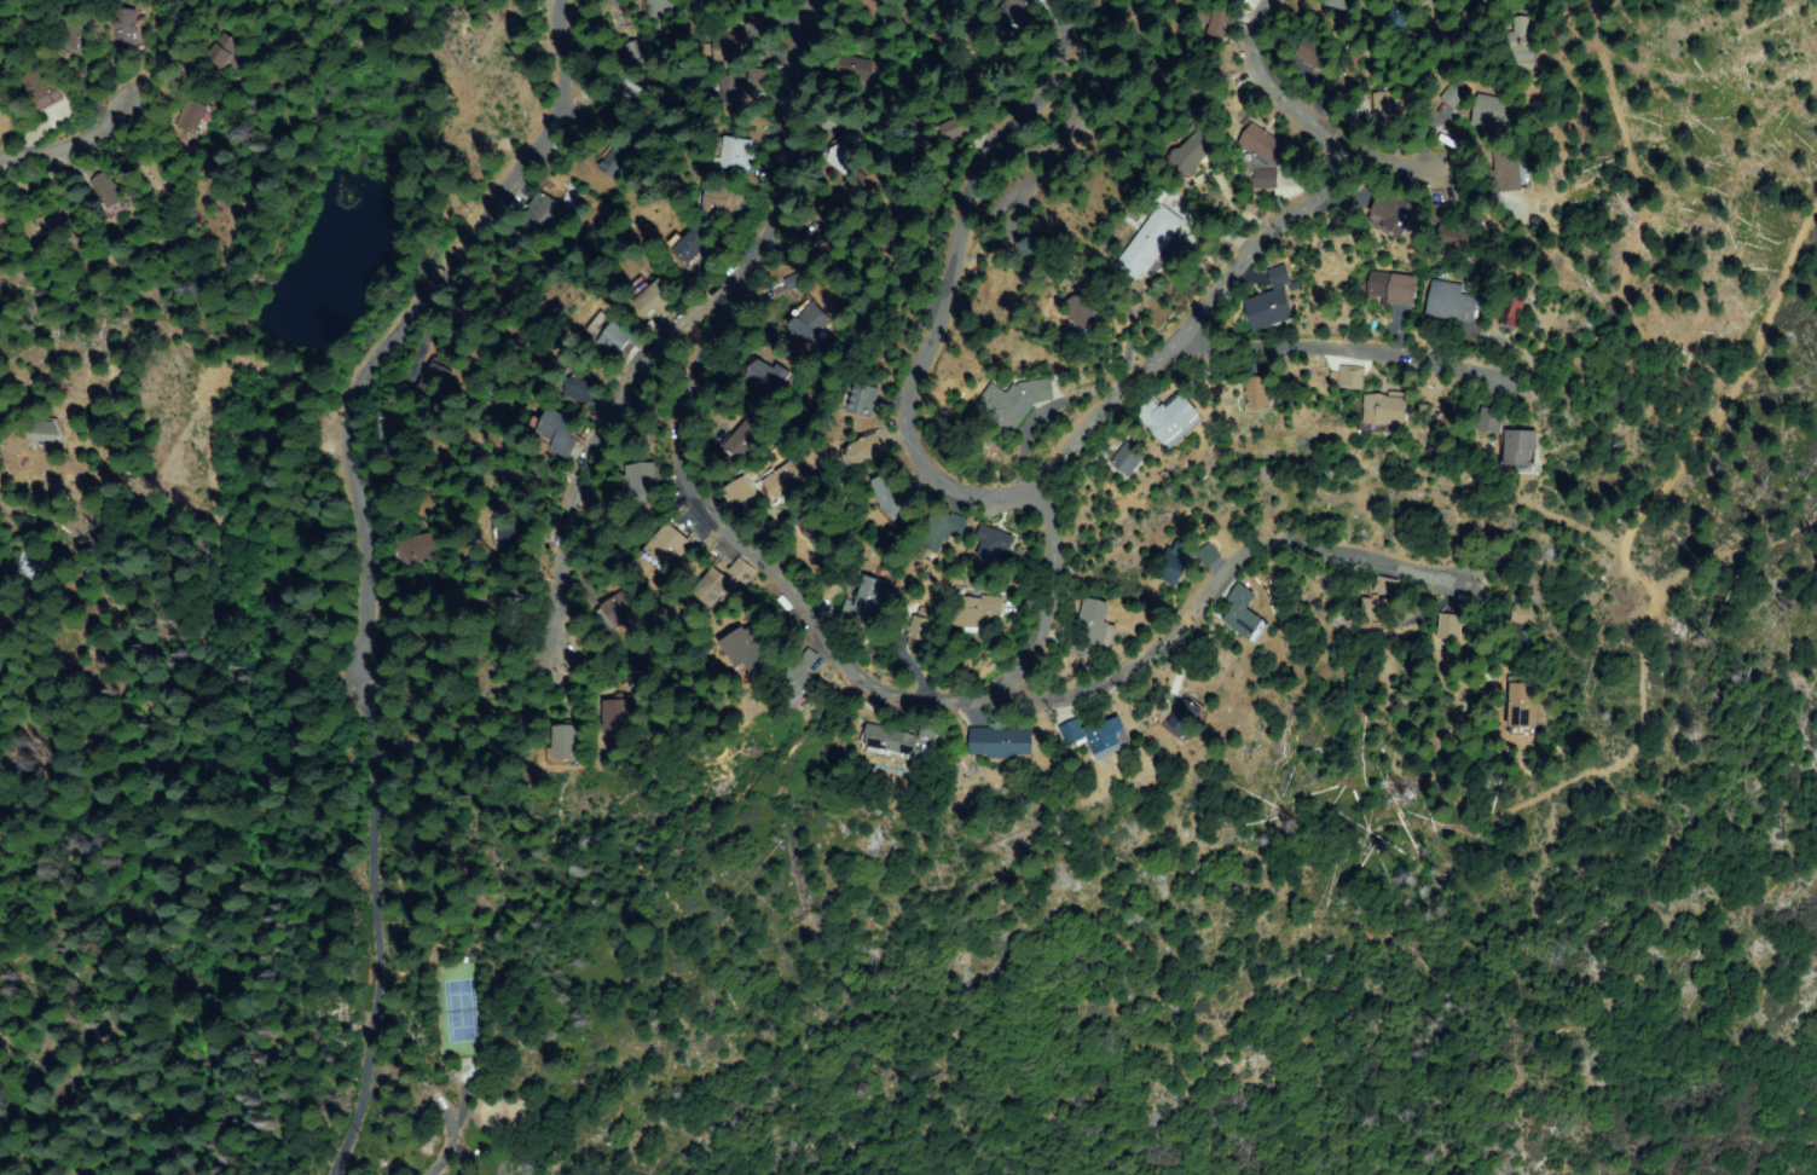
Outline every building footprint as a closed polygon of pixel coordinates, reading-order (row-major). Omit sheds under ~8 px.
[(644,12),(644,0),(668,0),(667,13),(644,12)] [(869,21),(848,0),(876,0),(883,6),(869,21)] [(996,27),(1002,0),(1007,0),(1023,4),(1017,31),(996,27)] [(1329,4),(1330,0),(1368,0),(1366,7),(1356,5),(1354,12),(1329,4)] [(1390,23),(1396,0),(1413,5),(1408,27),(1390,23)] [(1214,5),(1231,7),(1227,36),(1210,35),(1211,23),(1199,22),(1202,8),(1214,10),(1214,5)] [(125,51),(118,35),(123,33),(117,12),(133,6),(146,44),(125,51)] [(1481,27),(1465,29),(1463,10),(1477,7),(1481,27)] [(99,30),(88,56),(58,42),(68,17),(99,30)] [(1529,18),(1528,34),(1538,34),(1537,71),(1512,70),(1515,17),(1529,18)] [(1297,54),(1308,34),(1330,46),(1319,66),(1297,54)] [(221,66),(208,52),(225,35),(239,48),(221,66)] [(742,36),(741,59),(710,59),(711,35),(742,36)] [(619,45),(629,40),(640,64),(630,69),(619,45)] [(862,60),(858,80),(828,74),(833,54),(862,60)] [(57,86),(59,85),(66,97),(45,110),(27,79),(47,68),(57,86)] [(763,71),(760,87),(746,85),(747,69),(763,71)] [(716,85),(708,85),(711,73),(737,76),(734,104),(713,102),(716,85)] [(1439,120),(1459,100),(1446,87),(1426,106),(1439,120)] [(1416,91),(1418,118),(1377,121),(1375,94),(1416,91)] [(1512,128),(1474,121),(1480,94),(1517,102),(1512,128)] [(185,99),(210,105),(202,134),(178,127),(185,99)] [(943,146),(933,129),(960,115),(970,132),(943,146)] [(1239,144),(1252,122),(1289,144),(1275,167),(1239,144)] [(1221,144),(1188,180),(1169,162),(1200,126),(1221,144)] [(714,137),(747,140),(743,169),(711,164),(714,137)] [(829,138),(852,160),(838,175),(815,155),(829,138)] [(594,167),(611,143),(626,152),(609,178),(594,167)] [(1523,189),(1499,192),(1493,154),(1518,150),(1523,189)] [(156,190),(138,169),(150,160),(168,179),(156,190)] [(1251,168),(1275,169),(1274,186),(1250,184),(1251,168)] [(88,183),(106,172),(127,206),(109,216),(88,183)] [(696,209),(696,186),(734,186),(734,209),(696,209)] [(1417,214),(1388,236),(1368,212),(1398,190),(1417,214)] [(555,209),(539,231),(521,219),(538,196),(555,209)] [(1184,221),(1140,280),(1117,264),(1162,204),(1184,221)] [(1452,221),(1435,224),(1433,207),(1449,204),(1452,221)] [(35,218),(57,212),(63,230),(40,237),(35,218)] [(1476,251),(1443,254),(1441,228),(1474,225),(1476,251)] [(823,227),(840,242),(823,261),(806,245),(823,227)] [(669,244),(694,230),(704,248),(679,262),(669,244)] [(1058,245),(1048,267),(1014,254),(1024,231),(1058,245)] [(782,289),(797,281),(791,270),(777,278),(782,289)] [(1254,330),(1246,300),(1275,294),(1271,276),(1290,271),(1294,283),(1285,284),(1294,322),(1254,330)] [(1372,271),(1418,280),(1413,303),(1367,294),(1372,271)] [(656,279),(671,302),(644,318),(630,296),(656,279)] [(1434,282),(1462,285),(1460,294),(1476,296),(1472,322),(1429,316),(1434,282)] [(1090,328),(1078,328),(1064,305),(1081,294),(1095,318),(1090,328)] [(1501,324),(1515,294),(1528,300),(1514,330),(1501,324)] [(824,328),(795,342),(783,318),(812,303),(824,328)] [(597,343),(613,320),(633,336),(636,332),(648,342),(641,352),(626,341),(615,357),(597,343)] [(756,359),(771,371),(775,365),(788,374),(770,399),(758,390),(760,386),(745,375),(756,359)] [(1341,365),(1366,371),(1361,389),(1336,383),(1341,365)] [(595,384),(581,404),(561,390),(574,371),(595,384)] [(1052,380),(1054,400),(1034,401),(1012,433),(977,407),(993,384),(1007,395),(1017,382),(1018,383),(1052,380)] [(1274,412),(1246,412),(1246,380),(1273,380),(1274,412)] [(852,413),(853,384),(874,384),(873,415),(852,413)] [(1184,393),(1194,404),(1190,409),(1197,416),(1170,444),(1138,411),(1150,399),(1161,409),(1175,394),(1179,398),(1184,393)] [(1407,422),(1387,418),(1387,427),(1364,423),(1367,395),(1410,401),(1407,422)] [(573,441),(562,457),(546,446),(550,442),(534,432),(549,410),(574,428),(568,438),(573,441)] [(1482,410),(1504,411),(1504,429),(1482,429),(1482,410)] [(722,447),(754,415),(769,429),(736,462),(722,447)] [(30,446),(31,423),(53,424),(60,436),(52,447),(30,446)] [(1505,432),(1535,433),(1534,470),(1504,469),(1505,432)] [(857,467),(847,447),(875,434),(885,453),(857,467)] [(1112,462),(1126,445),(1142,459),(1129,476),(1112,462)] [(633,496),(632,463),(653,463),(654,494),(633,496)] [(760,484),(788,464),(802,482),(774,503),(760,484)] [(926,497),(902,511),(905,517),(899,522),(874,482),(890,473),(903,494),(918,484),(926,497)] [(725,492),(743,479),(756,494),(737,508),(725,492)] [(961,532),(949,529),(942,560),(924,555),(933,514),(965,520),(961,532)] [(798,525),(811,515),(827,538),(814,548),(798,525)] [(494,548),(492,528),(527,525),(528,545),(494,548)] [(688,544),(665,566),(647,546),(670,525),(688,544)] [(997,554),(995,571),(978,568),(983,529),(1009,533),(1006,555),(997,554)] [(392,542),(423,534),(428,558),(397,565),(392,542)] [(1197,554),(1176,586),(1157,574),(1176,540),(1197,554)] [(31,589),(17,579),(36,548),(51,557),(31,589)] [(728,571),(737,561),(751,573),(741,583),(728,571)] [(727,581),(701,609),(687,597),(711,568),(727,581)] [(893,590),(884,612),(870,604),(863,621),(843,613),(849,600),(856,602),(866,578),(893,590)] [(1248,612),(1268,623),(1258,642),(1221,623),(1240,586),(1256,595),(1248,612)] [(601,609),(625,589),(638,604),(614,625),(601,609)] [(511,627),(493,623),(500,595),(519,600),(511,627)] [(1398,604),(1390,631),(1360,623),(1368,596),(1398,604)] [(983,626),(955,626),(955,598),(1000,598),(1000,615),(983,615),(983,626)] [(1115,629),(1106,656),(1076,647),(1089,601),(1109,607),(1103,625),(1115,629)] [(1516,604),(1533,608),(1530,623),(1512,619),(1516,604)] [(908,637),(912,615),(934,620),(931,641),(908,637)] [(1463,617),(1462,636),(1439,635),(1440,615),(1463,617)] [(771,662),(751,677),(741,662),(734,666),(718,643),(746,625),(771,662)] [(814,685),(788,706),(779,693),(791,682),(785,675),(808,656),(814,664),(803,672),(814,685)] [(1537,729),(1510,729),(1509,683),(1535,682),(1537,729)] [(1186,741),(1167,714),(1190,696),(1203,714),(1191,724),(1197,733),(1186,741)] [(598,698),(624,699),(623,730),(596,728),(598,698)] [(1121,716),(1127,731),(1118,735),(1123,749),(1098,758),(1092,737),(1070,746),(1063,725),(1076,722),(1078,730),(1121,716)] [(939,725),(937,739),(922,736),(924,723),(939,725)] [(915,756),(866,741),(872,724),(921,739),(915,756)] [(572,725),(572,758),(552,759),(551,725),(572,725)] [(1029,729),(1029,754),(976,754),(976,729),(1029,729)]
